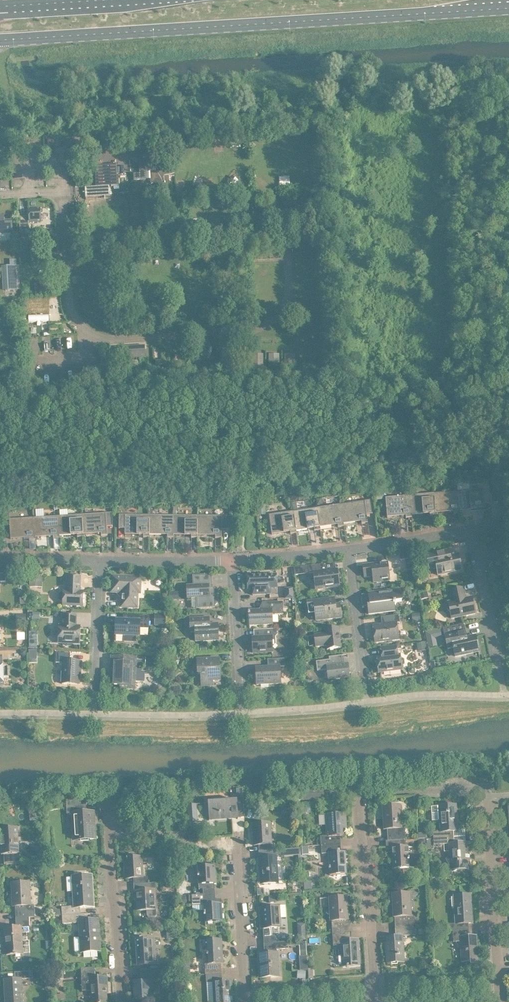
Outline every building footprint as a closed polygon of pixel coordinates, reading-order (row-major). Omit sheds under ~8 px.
[(171,150),(165,151),(165,157),(159,157),(160,169),(153,169),(154,176),(166,175),(165,163),(172,163),(171,150)] [(111,196),(110,186),(86,187),(87,197),(111,196)] [(41,207),(29,208),(29,222),(42,221),(41,207)] [(13,231),(12,223),(4,223),(4,215),(0,215),(0,232),(13,231)] [(81,256),(82,265),(90,265),(89,255),(81,256)] [(17,260),(13,260),(13,265),(5,266),(7,290),(18,289),(17,260)] [(49,281),(36,281),(36,293),(50,292),(49,281)] [(116,350),(116,358),(146,356),(146,348),(116,350)] [(491,508),(488,482),(482,483),(483,489),(485,509),(491,508)] [(459,491),(435,493),(436,513),(437,513),(454,511),(455,513),(461,513),(461,510),(460,510),(459,491)] [(435,493),(411,495),(412,515),(413,515),(431,513),(431,516),(437,515),(437,513),(436,513),(435,493)] [(500,494),(492,494),(492,503),(501,502),(500,494)] [(412,515),(411,495),(386,497),(388,517),(407,515),(407,518),(413,517),(413,515),(412,515)] [(371,500),(342,504),(344,524),(345,524),(362,521),(363,523),(369,523),(368,514),(373,513),(371,500)] [(342,504),(318,508),(321,527),(339,524),(339,527),(345,526),(345,524),(344,524),(342,504)] [(318,508),(294,511),(297,531),(315,528),(315,530),(321,530),(321,527),(318,508)] [(297,531),(294,511),(270,515),(273,534),(291,531),(291,534),(298,533),(297,531)] [(113,513),(83,515),(84,534),(102,533),(102,535),(108,535),(108,527),(114,526),(113,513)] [(83,515),(59,516),(60,536),(78,534),(78,537),(84,537),(84,534),(83,515)] [(151,537),(151,535),(150,535),(150,515),(120,515),(120,528),(126,528),(126,534),(144,534),(144,537),(151,537)] [(175,537),(175,535),(174,535),(174,515),(154,515),(150,515),(150,535),(151,535),(168,535),(168,537),(175,537)] [(199,538),(199,535),(198,535),(199,516),(174,515),(174,535),(175,535),(192,535),(192,537),(199,538)] [(59,516),(35,518),(36,537),(54,536),(54,538),(60,538),(60,536),(59,516)] [(198,535),(199,535),(216,535),(216,538),(223,538),(223,529),(228,529),(229,516),(199,516),(198,535)] [(36,537),(35,518),(11,519),(12,539),(30,537),(30,540),(37,540),(36,537)] [(445,558),(444,551),(427,555),(430,569),(437,567),(439,575),(462,570),(459,555),(445,558)] [(364,565),(365,576),(374,575),(375,582),(390,580),(388,562),(364,565)] [(327,563),(309,566),(310,573),(315,573),(317,589),(340,586),(338,569),(328,570),(327,563)] [(212,585),(212,574),(194,575),(195,585),(188,585),(189,598),(198,598),(198,607),(216,606),(216,605),(218,604),(219,602),(219,600),(217,599),(215,598),(215,588),(210,588),(210,585),(212,585)] [(248,575),(249,589),(255,589),(255,595),(272,594),(271,584),(278,583),(277,574),(248,575)] [(30,575),(30,586),(43,587),(44,575),(30,575)] [(84,593),(81,593),(81,576),(68,575),(68,590),(64,590),(64,593),(62,593),(60,594),(60,599),(61,601),(64,601),(64,605),(84,606),(84,593)] [(123,596),(123,606),(137,607),(138,592),(140,592),(141,578),(131,577),(131,576),(124,576),(123,577),(113,577),(113,591),(119,591),(119,592),(120,591),(123,595),(123,596)] [(286,588),(286,598),(294,598),(294,588),(286,588)] [(465,594),(464,588),(451,590),(453,601),(449,602),(450,603),(448,606),(448,608),(449,610),(451,611),(453,618),(476,613),(472,597),(465,599),(464,595),(465,594)] [(374,591),(375,601),(375,602),(374,602),(374,603),(374,604),(374,605),(369,606),(370,614),(385,612),(386,612),(389,612),(391,612),(392,611),(396,610),(396,609),(396,610),(395,604),(397,604),(397,603),(398,602),(399,602),(400,601),(401,601),(401,600),(402,599),(402,598),(402,597),(401,590),(390,591),(390,589),(374,591)] [(428,590),(420,592),(422,599),(429,597),(428,590)] [(316,609),(317,620),(342,617),(341,608),(336,609),(335,598),(308,601),(309,610),(316,609)] [(250,615),(251,625),(274,624),(273,614),(284,614),(284,601),(264,602),(264,609),(250,610),(250,613),(249,613),(249,615),(250,615)] [(157,624),(167,624),(167,615),(157,614),(157,624)] [(68,645),(70,645),(71,645),(73,645),(74,643),(81,643),(81,626),(75,626),(75,623),(76,623),(77,615),(65,615),(64,626),(60,626),(59,642),(65,642),(66,644),(68,645)] [(118,621),(117,635),(125,635),(125,641),(137,642),(137,636),(140,636),(140,628),(149,628),(150,616),(126,615),(126,621),(118,621)] [(374,625),(376,643),(400,639),(398,623),(401,622),(400,615),(385,616),(386,622),(384,624),(374,625)] [(196,631),(197,641),(219,640),(219,623),(210,624),(209,622),(207,623),(207,617),(191,618),(192,632),(196,631)] [(328,645),(328,649),(342,647),(340,627),(326,629),(326,633),(315,634),(317,646),(328,645)] [(277,636),(279,634),(278,628),(262,629),(262,635),(260,637),(253,637),(254,652),(274,651),(274,647),(277,644),(277,636)] [(440,629),(426,632),(428,640),(442,637),(440,629)] [(455,647),(456,656),(480,651),(476,635),(467,637),(465,636),(464,636),(463,631),(446,635),(449,648),(455,647)] [(426,642),(418,643),(419,651),(428,650),(426,642)] [(384,656),(378,657),(380,672),(403,669),(402,665),(404,665),(406,663),(405,659),(404,658),(402,658),(401,654),(399,655),(397,645),(385,647),(386,654),(384,656)] [(63,683),(80,684),(81,675),(80,674),(80,670),(82,670),(82,661),(71,661),(71,653),(57,652),(57,662),(64,663),(64,672),(63,672),(62,682),(63,682),(63,683)] [(329,669),(330,679),(332,678),(332,681),(336,681),(336,678),(350,676),(349,673),(351,673),(350,664),(343,665),(342,663),(344,663),(343,655),(330,657),(330,660),(317,661),(318,671),(329,669)] [(9,665),(3,666),(2,656),(0,656),(0,685),(4,685),(4,677),(10,677),(9,665)] [(147,656),(146,666),(159,667),(159,656),(147,656)] [(121,688),(135,689),(137,658),(116,657),(116,663),(112,663),(112,670),(116,670),(115,684),(121,684),(121,688)] [(202,673),(203,686),(214,685),(214,681),(221,680),(220,658),(198,659),(199,673),(202,673)] [(269,666),(257,667),(258,684),(282,683),(281,666),(286,666),(286,658),(269,659),(269,666)] [(301,792),(301,800),(325,798),(324,791),(301,792)] [(82,798),(67,799),(68,814),(73,814),(75,839),(96,837),(94,812),(83,812),(83,806),(83,805),(82,798)] [(209,802),(210,818),(239,816),(238,800),(209,802)] [(197,804),(188,804),(189,817),(198,817),(197,804)] [(390,829),(391,840),(391,841),(406,840),(406,827),(403,827),(402,804),(383,806),(384,829),(390,829)] [(434,832),(434,838),(454,837),(454,831),(458,830),(456,804),(440,805),(441,831),(434,832)] [(321,836),(322,845),(339,844),(338,836),(348,835),(346,812),(326,814),(327,818),(325,819),(325,821),(327,820),(328,836),(321,836)] [(259,850),(259,851),(276,850),(275,843),(272,843),(271,823),(253,824),(254,824),(255,844),(255,845),(259,845),(259,846),(260,850),(259,850)] [(7,854),(7,864),(21,864),(18,827),(0,828),(2,854),(7,854)] [(454,837),(434,838),(435,844),(450,843),(451,856),(446,858),(452,872),(458,869),(468,868),(467,842),(455,843),(454,837)] [(391,841),(391,840),(387,840),(387,848),(393,848),(394,867),(394,868),(410,867),(410,860),(410,858),(409,846),(407,847),(406,840),(391,841)] [(339,844),(322,845),(323,853),(330,853),(331,866),(330,866),(330,868),(331,868),(331,875),(347,874),(346,851),(336,852),(336,845),(339,844)] [(277,850),(276,850),(259,851),(260,851),(261,858),(260,858),(262,882),(278,881),(276,850),(277,850)] [(135,883),(135,884),(149,883),(149,876),(144,877),(143,857),(143,856),(136,857),(136,855),(135,854),(133,853),(131,853),(130,854),(129,856),(129,857),(125,857),(126,878),(135,878),(135,879),(135,883)] [(204,889),(204,894),(216,894),(215,887),(213,888),(212,884),(217,883),(216,865),(198,867),(199,874),(198,874),(199,876),(198,876),(198,879),(199,879),(200,889),(204,889)] [(63,915),(81,914),(81,907),(94,906),(92,875),(73,876),(75,906),(62,907),(62,909),(63,915)] [(19,906),(19,917),(19,918),(29,917),(35,917),(35,904),(32,905),(31,882),(12,883),(13,906),(19,906)] [(156,882),(149,883),(135,884),(136,889),(135,889),(137,911),(147,910),(148,916),(149,917),(156,916),(157,915),(157,909),(156,882)] [(399,916),(400,928),(416,927),(415,915),(413,915),(411,892),(392,893),(394,917),(399,916)] [(216,894),(204,894),(193,895),(193,905),(205,905),(205,910),(204,910),(204,913),(205,913),(205,915),(206,922),(223,921),(222,903),(216,904),(216,894)] [(451,931),(454,931),(466,930),(466,923),(474,922),(472,894),(454,895),(456,923),(450,924),(451,931)] [(333,920),(333,933),(350,932),(350,923),(349,923),(349,919),(350,919),(348,896),(329,897),(330,907),(331,907),(332,920),(333,920)] [(263,916),(265,943),(278,942),(277,935),(279,935),(279,927),(282,927),(280,906),(260,908),(261,916),(263,916)] [(63,915),(63,923),(80,922),(82,952),(101,951),(99,920),(86,921),(85,913),(81,914),(63,915)] [(19,918),(19,917),(16,917),(17,927),(5,928),(7,955),(23,954),(21,927),(30,926),(29,917),(19,918)] [(400,928),(396,928),(396,929),(397,936),(386,937),(388,963),(405,962),(403,936),(416,935),(416,927),(400,928)] [(176,929),(167,929),(168,939),(176,938),(176,929)] [(466,930),(454,931),(454,942),(461,941),(463,962),(472,961),(472,963),(471,963),(479,963),(477,936),(467,936),(466,930)] [(306,931),(298,932),(299,940),(307,940),(306,931)] [(350,932),(333,933),(334,945),(342,945),(344,966),(348,966),(348,967),(350,966),(360,965),(359,939),(349,940),(348,932),(350,932)] [(141,973),(157,972),(160,972),(160,970),(159,960),(156,960),(154,939),(155,939),(155,938),(143,939),(143,936),(140,937),(140,939),(137,939),(139,966),(141,966),(141,973)] [(206,974),(207,974),(222,973),(222,967),(220,967),(220,963),(224,963),(223,963),(223,947),(223,946),(222,946),(222,940),(222,939),(202,940),(202,941),(204,941),(205,947),(208,947),(208,953),(207,953),(207,955),(208,955),(209,963),(205,964),(206,974)] [(289,941),(278,942),(265,943),(265,954),(260,954),(261,977),(272,976),(270,976),(270,973),(279,972),(278,953),(277,953),(277,949),(289,948),(289,941)] [(179,958),(159,960),(160,970),(180,969),(179,958)] [(96,977),(95,967),(82,968),(83,990),(91,990),(92,1001),(107,1001),(107,993),(109,993),(109,992),(107,992),(107,989),(108,989),(108,977),(96,977)] [(56,979),(64,979),(63,970),(55,970),(56,979)] [(298,970),(298,978),(306,979),(307,971),(298,970)] [(16,979),(5,979),(6,1001),(24,1001),(22,979),(31,978),(30,971),(15,972),(16,979)] [(157,972),(141,973),(141,974),(142,974),(142,981),(135,982),(136,998),(155,997),(154,997),(153,981),(158,981),(157,972)] [(207,974),(207,982),(214,982),(216,1001),(233,1001),(232,980),(222,981),(222,973),(207,974)]
